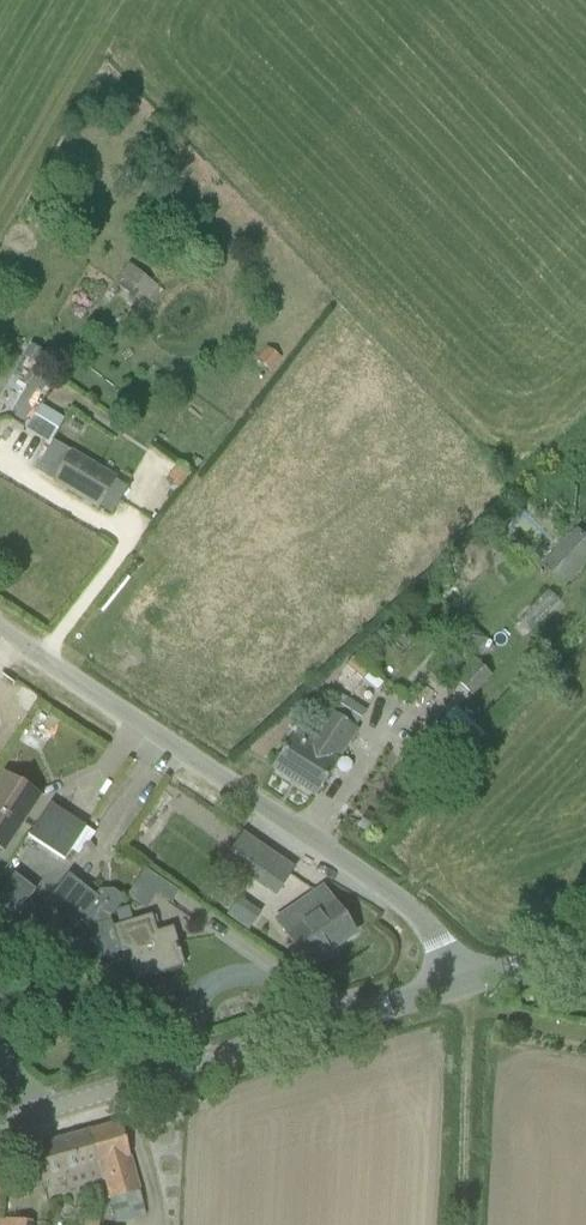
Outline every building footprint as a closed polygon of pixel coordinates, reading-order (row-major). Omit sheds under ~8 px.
[(145,277),(128,264),(113,284),(130,296),(145,277)] [(47,354),(30,345),(12,376),(28,386),(47,354)] [(271,372),(281,359),(267,347),(256,360),(271,372)] [(65,419),(40,405),(24,431),(50,446),(65,419)] [(71,450),(69,454),(52,482),(97,510),(116,478),(71,450)] [(191,477),(177,466),(167,479),(180,490),(191,477)] [(585,565),(585,540),(578,532),(544,566),(565,586),(585,565)] [(464,662),(468,658),(486,640),(471,625),(450,647),(464,662)] [(363,680),(369,673),(369,672),(353,659),(346,667),(363,680)] [(472,698),(492,678),(475,661),(455,681),(472,698)] [(274,769),(314,795),(335,763),(358,730),(355,728),(366,711),(347,699),(336,716),(327,710),(305,744),(295,737),(274,769)] [(39,798),(4,775),(0,780),(0,849),(4,852),(39,798)] [(65,860),(85,828),(50,805),(29,837),(65,860)] [(366,811),(357,828),(369,835),(378,818),(366,811)] [(224,861),(276,897),(294,870),(242,835),(224,861)] [(136,880),(140,883),(156,894),(165,901),(174,888),(144,868),(136,880)] [(13,876),(5,870),(0,879),(0,893),(13,876)] [(111,928),(109,920),(124,900),(113,891),(99,890),(95,896),(68,876),(40,911),(27,902),(36,892),(14,875),(13,876),(0,893),(0,920),(55,957),(68,938),(81,921),(90,928),(99,959),(119,953),(111,928)] [(352,931),(356,928),(347,914),(343,917),(323,889),(295,908),(305,922),(285,935),(307,967),(355,935),(352,931)] [(233,899),(226,918),(251,928),(259,908),(233,899)] [(111,928),(119,953),(134,948),(137,957),(129,960),(136,981),(138,980),(147,977),(182,967),(184,966),(172,928),(156,933),(151,916),(111,928)] [(90,1131),(103,1180),(104,1180),(107,1193),(108,1193),(117,1224),(145,1216),(139,1192),(120,1123),(90,1131)] [(90,1131),(33,1147),(43,1182),(65,1176),(68,1190),(103,1180),(90,1131)]
